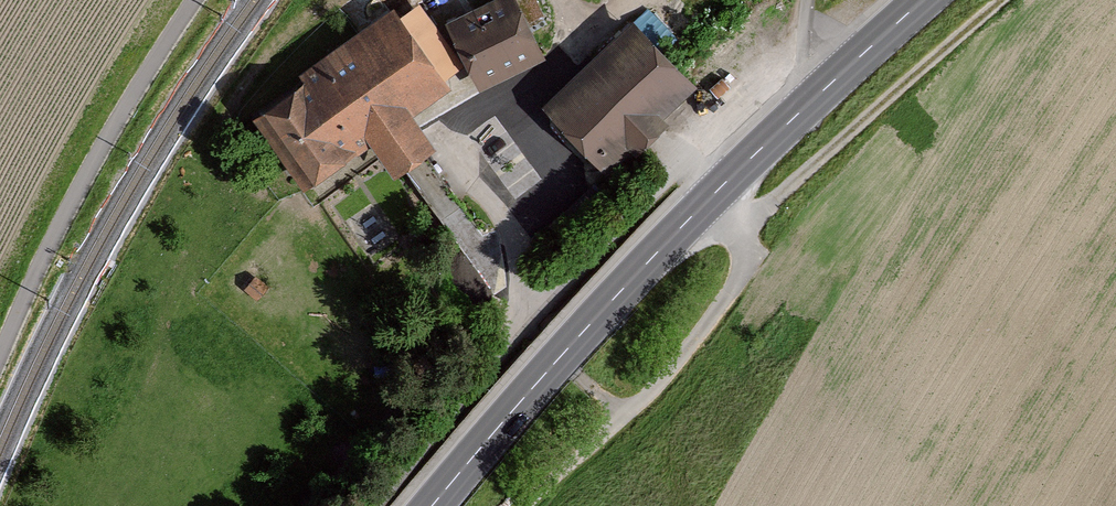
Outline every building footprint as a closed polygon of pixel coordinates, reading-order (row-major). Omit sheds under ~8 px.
[(440,27),(476,94),(539,61),(523,30),(540,20),(529,0),(491,0),(440,27)] [(455,69),(412,4),(389,19),(384,11),(287,75),(292,83),(244,114),(294,188),(362,143),(385,177),(427,149),(405,116),(441,92),(435,83),(455,69)] [(536,108),(603,178),(695,91),(628,21),(536,108)]
